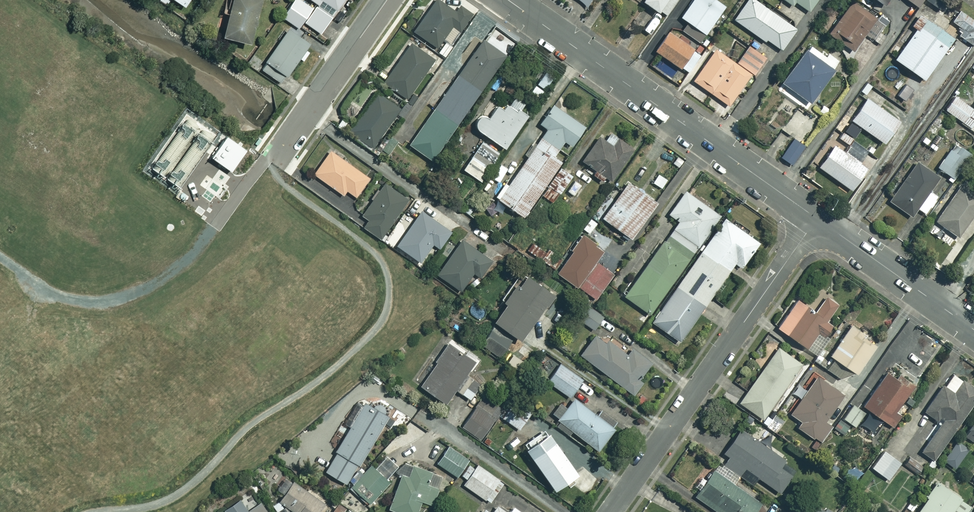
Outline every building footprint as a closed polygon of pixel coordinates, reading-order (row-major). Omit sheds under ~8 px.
[(186,8),(191,0),(173,0),(186,8)] [(263,0),(235,0),(225,37),(252,44),(260,13),(270,15),(274,3),(263,0)] [(303,0),(296,0),(284,17),(300,28),(314,8),(303,0)] [(334,15),(344,0),(313,0),(334,15)] [(440,0),(437,0),(415,31),(438,47),(454,25),(462,31),(474,14),(463,6),(458,13),(440,0)] [(645,1),(666,16),(677,0),(645,0),(645,1)] [(707,35),(726,6),(717,0),(694,0),(682,18),(689,22),(707,35)] [(737,20),(767,40),(768,39),(783,49),(797,28),(757,0),(749,0),(741,12),(732,5),(726,14),(736,21),(737,20)] [(793,5),(796,1),(810,11),(818,0),(786,0),(793,5)] [(854,0),(830,33),(854,51),(878,17),(854,0)] [(961,10),(953,21),(964,28),(959,35),(973,45),(973,20),(961,10)] [(955,37),(922,14),(913,26),(918,29),(897,59),(925,79),(955,37)] [(712,38),(707,35),(689,22),(683,31),(706,47),(712,38)] [(312,42),(291,27),(262,69),(283,83),(312,42)] [(690,73),(702,55),(694,50),(695,48),(670,31),(657,51),(690,73)] [(459,75),(482,91),(508,55),(485,39),(459,75)] [(752,74),(754,75),(764,60),(769,63),(775,54),(755,39),(737,63),(752,74)] [(435,59),(413,43),(385,82),(408,98),(435,59)] [(827,56),(811,45),(784,83),(811,102),(841,61),(829,53),(827,56)] [(752,74),(737,63),(717,48),(694,80),(729,105),(752,74)] [(555,77),(547,71),(532,93),(539,98),(555,77)] [(435,108),(458,125),(482,91),(459,75),(435,108)] [(770,110),(780,96),(772,90),(762,104),(770,110)] [(401,108),(378,92),(350,132),(374,148),(401,108)] [(955,96),(946,109),(973,128),(973,126),(973,109),(955,96)] [(534,110),(516,97),(510,106),(502,101),(490,117),(484,113),(475,126),(506,149),(534,110)] [(901,121),(868,98),(853,120),(886,143),(901,121)] [(783,99),(773,112),(786,121),(796,107),(783,99)] [(586,127),(554,105),(541,124),(548,129),(510,185),(507,182),(497,197),(525,217),(563,161),(555,156),(565,141),(573,146),(586,127)] [(458,125),(435,108),(410,144),(433,160),(458,125)] [(799,110),(789,124),(807,137),(817,123),(799,110)] [(854,138),(844,130),(839,138),(849,145),(854,138)] [(597,170),(594,174),(603,181),(606,177),(611,180),(634,148),(612,132),(605,141),(600,137),(583,161),(597,170)] [(481,138),(462,170),(483,183),(503,151),(481,138)] [(805,148),(793,139),(781,156),(793,164),(805,148)] [(869,151),(854,140),(846,153),(836,145),(820,167),(853,190),(868,169),(861,163),(869,151)] [(973,156),(957,143),(939,166),(954,179),(973,156)] [(371,179),(332,150),(315,174),(344,195),(348,190),(357,197),(371,179)] [(939,177),(917,162),(890,201),(912,216),(918,208),(927,214),(939,197),(930,190),(939,177)] [(574,176),(562,168),(543,195),(554,203),(574,176)] [(669,179),(660,173),(654,182),(662,188),(669,179)] [(573,196),(582,185),(576,180),(567,190),(573,196)] [(659,203),(630,182),(604,218),(632,239),(659,203)] [(409,199),(386,183),(363,215),(370,220),(364,227),(381,239),(409,199)] [(961,185),(936,220),(959,236),(973,215),(973,194),(961,185)] [(650,313),(721,216),(687,191),(670,214),(680,221),(626,295),(650,313)] [(452,231),(423,211),(398,246),(421,262),(434,243),(441,248),(452,231)] [(590,234),(598,223),(591,217),(583,228),(590,234)] [(725,217),(702,249),(730,268),(734,262),(742,267),(759,242),(725,217)] [(605,247),(585,234),(559,273),(597,299),(614,274),(596,262),(605,247)] [(492,261),(463,240),(439,274),(461,290),(475,272),(481,276),(492,261)] [(561,258),(537,241),(530,251),(553,268),(561,258)] [(730,268),(702,249),(677,285),(704,304),(730,268)] [(555,295),(523,271),(502,299),(509,304),(496,320),(521,339),(555,295)] [(704,304),(677,285),(652,321),(679,340),(704,304)] [(840,306),(826,297),(817,311),(798,299),(779,328),(808,347),(818,331),(827,337),(835,324),(830,321),(840,306)] [(605,317),(590,306),(580,319),(595,330),(605,317)] [(878,344),(852,326),(832,355),(858,373),(878,344)] [(514,341),(494,327),(482,344),(502,357),(514,341)] [(629,355),(598,332),(582,355),(636,395),(644,384),(640,380),(653,362),(634,348),(629,355)] [(476,361),(449,343),(436,361),(438,362),(421,386),(446,403),(456,389),(472,400),(482,384),(467,374),(476,361)] [(803,364),(779,348),(741,402),(764,419),(803,364)] [(847,372),(833,361),(828,369),(842,379),(847,372)] [(583,379),(561,364),(549,382),(571,397),(583,379)] [(917,383),(903,373),(899,379),(888,372),(864,405),(895,426),(908,408),(902,404),(917,383)] [(945,384),(925,411),(942,423),(922,451),(934,460),(973,405),(973,386),(956,373),(947,385),(945,384)] [(832,385),(818,376),(792,414),(802,421),(798,426),(819,441),(855,390),(837,377),(832,385)] [(560,405),(553,415),(561,421),(558,426),(571,435),(574,431),(600,450),(616,429),(575,399),(567,410),(560,405)] [(532,413),(515,400),(502,417),(520,430),(532,413)] [(338,453),(359,466),(390,416),(383,412),(386,406),(379,402),(375,407),(366,402),(336,451),(338,453)] [(866,412),(854,404),(844,418),(856,426),(866,412)] [(497,417),(479,405),(463,426),(482,439),(497,417)] [(880,422),(869,414),(860,426),(871,434),(880,422)] [(851,426),(841,418),(834,427),(844,435),(851,426)] [(966,436),(973,441),(973,423),(966,436)] [(580,473),(548,428),(525,444),(557,490),(570,480),(581,496),(598,483),(587,468),(580,473)] [(797,468),(742,429),(725,453),(730,457),(726,463),(742,475),(747,468),(781,492),(797,468)] [(470,460),(449,446),(438,463),(459,477),(470,460)] [(901,464),(886,450),(872,467),(887,480),(901,464)] [(359,466),(338,453),(327,471),(348,484),(359,466)] [(929,466),(912,455),(905,465),(922,476),(929,466)] [(407,462),(390,509),(399,511),(418,511),(422,501),(433,505),(440,487),(427,483),(432,471),(407,462)] [(505,482),(480,465),(466,485),(491,502),(505,482)] [(854,486),(864,473),(852,465),(843,478),(854,486)] [(756,510),(762,502),(714,468),(694,495),(718,511),(758,511),(756,510)] [(325,502),(287,476),(272,496),(295,511),(318,511),(325,502)] [(938,480),(926,497),(928,498),(918,511),(968,511),(973,506),(938,480)] [(241,499),(225,510),(227,511),(270,511),(263,502),(249,511),(241,499)] [(808,511),(828,511),(815,503),(808,511)]
